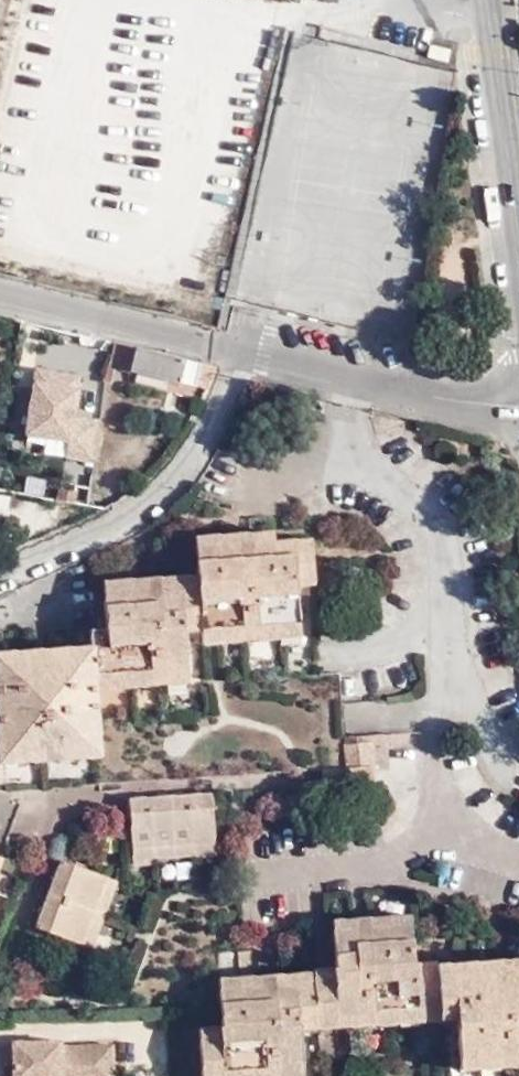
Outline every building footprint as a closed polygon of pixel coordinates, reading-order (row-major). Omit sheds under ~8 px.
[(193,346),(104,324),(97,354),(118,358),(121,352),(154,362),(157,360),(188,369),(193,346)] [(193,346),(188,369),(201,372),(210,351),(193,346)] [(274,508),(254,510),(254,524),(261,520),(274,518),(274,508)] [(216,512),(217,523),(235,521),(235,511),(216,512)] [(201,608),(201,620),(201,631),(220,629),(220,619),(217,523),(216,512),(195,514),(197,550),(199,564),(201,608)] [(239,618),(239,629),(257,627),(257,616),(276,616),(276,612),(300,612),(297,566),(296,555),(315,553),(313,517),(274,518),(261,520),(254,524),(251,526),(236,528),(235,521),(217,523),(220,619),(239,618)] [(163,565),(199,564),(197,550),(161,552),(163,565)] [(315,565),(315,553),(296,555),(297,566),(315,565)] [(144,566),(98,571),(98,601),(99,612),(87,613),(88,624),(88,635),(91,664),(109,662),(109,651),(150,648),(150,659),(166,658),(166,645),(185,645),(183,620),(183,609),(201,608),(199,564),(163,565),(163,571),(144,572),(144,566)] [(87,601),(87,613),(99,612),(98,601),(87,601)] [(183,609),(183,620),(201,620),(201,608),(183,609)] [(257,616),(257,627),(300,626),(300,612),(276,612),(276,616),(257,616)] [(220,619),(220,629),(239,629),(239,618),(220,619)] [(49,637),(88,635),(88,624),(48,628),(49,637)] [(49,648),(49,637),(48,628),(32,628),(32,639),(32,648),(49,648)] [(58,734),(57,722),(94,722),(91,664),(88,635),(49,637),(49,648),(32,648),(32,639),(0,641),(0,725),(38,723),(38,735),(58,734)] [(166,645),(166,658),(186,658),(185,645),(166,645)] [(109,651),(109,662),(150,659),(150,648),(109,651)] [(58,734),(94,733),(94,722),(57,722),(58,734)] [(38,735),(38,723),(0,725),(0,737),(38,735)] [(341,724),(341,744),(320,745),(321,772),(371,770),(370,723),(341,724)] [(212,819),(208,770),(126,775),(129,824),(212,819)] [(212,831),(212,819),(129,824),(129,836),(212,831)] [(84,922),(106,851),(60,837),(38,908),(84,922)] [(118,856),(106,851),(84,922),(95,927),(118,856)] [(363,910),(402,909),(401,896),(362,899),(363,910)] [(363,918),(363,910),(362,899),(347,900),(347,912),(347,920),(363,918)] [(324,911),(347,912),(347,900),(324,901),(324,911)] [(413,995),(409,942),(402,942),(402,909),(363,910),(363,918),(347,920),(347,912),(324,911),(327,947),(330,998),(355,997),(354,1007),(370,1007),(370,996),(413,995)] [(427,941),(409,942),(413,995),(413,1004),(430,1004),(431,990),(429,959),(427,941)] [(486,942),(487,954),(487,960),(503,960),(504,954),(503,941),(486,942)] [(504,954),(518,953),(518,941),(503,941),(504,954)] [(465,942),(466,956),(487,954),(486,942),(465,942)] [(311,1010),(330,1009),(330,998),(327,947),(306,949),(307,954),(308,966),(310,999),(311,1010)] [(429,959),(431,990),(448,989),(448,1002),(449,1035),(493,1034),(494,1048),(511,1048),(511,1034),(518,1034),(518,953),(504,954),(503,960),(487,960),(487,954),(466,956),(429,959)] [(308,966),(307,954),(271,956),(273,966),(308,966)] [(273,966),(271,956),(258,957),(258,968),(258,973),(273,973),(273,966)] [(258,968),(258,957),(217,959),(217,970),(258,968)] [(294,1046),(293,1012),(292,999),(310,999),(308,966),(273,966),(273,973),(258,973),(258,968),(217,970),(217,1004),(217,1016),(196,1017),(198,1066),(218,1065),(217,1054),(261,1052),(262,1063),(278,1062),(277,1047),(294,1046)] [(448,989),(431,990),(430,1004),(448,1002),(448,989)] [(413,1004),(413,995),(370,996),(370,1007),(413,1004)] [(330,1009),(354,1007),(355,997),(330,998),(330,1009)] [(293,1012),(311,1010),(310,999),(292,999),(293,1012)] [(217,1016),(217,1004),(195,1006),(196,1017),(217,1016)] [(13,1047),(14,1075),(44,1075),(44,1064),(64,1063),(63,1068),(87,1069),(88,1058),(114,1058),(114,1025),(59,1025),(59,1022),(13,1022),(13,1025),(13,1047)] [(2,1048),(13,1047),(13,1025),(2,1024),(2,1048)] [(493,1034),(449,1035),(449,1050),(494,1048),(493,1034)] [(518,1048),(518,1034),(511,1034),(511,1048),(518,1048)] [(295,1062),(294,1046),(277,1047),(278,1062),(295,1062)] [(217,1054),(218,1065),(262,1063),(261,1052),(217,1054)] [(88,1058),(87,1069),(114,1069),(114,1058),(88,1058)]
